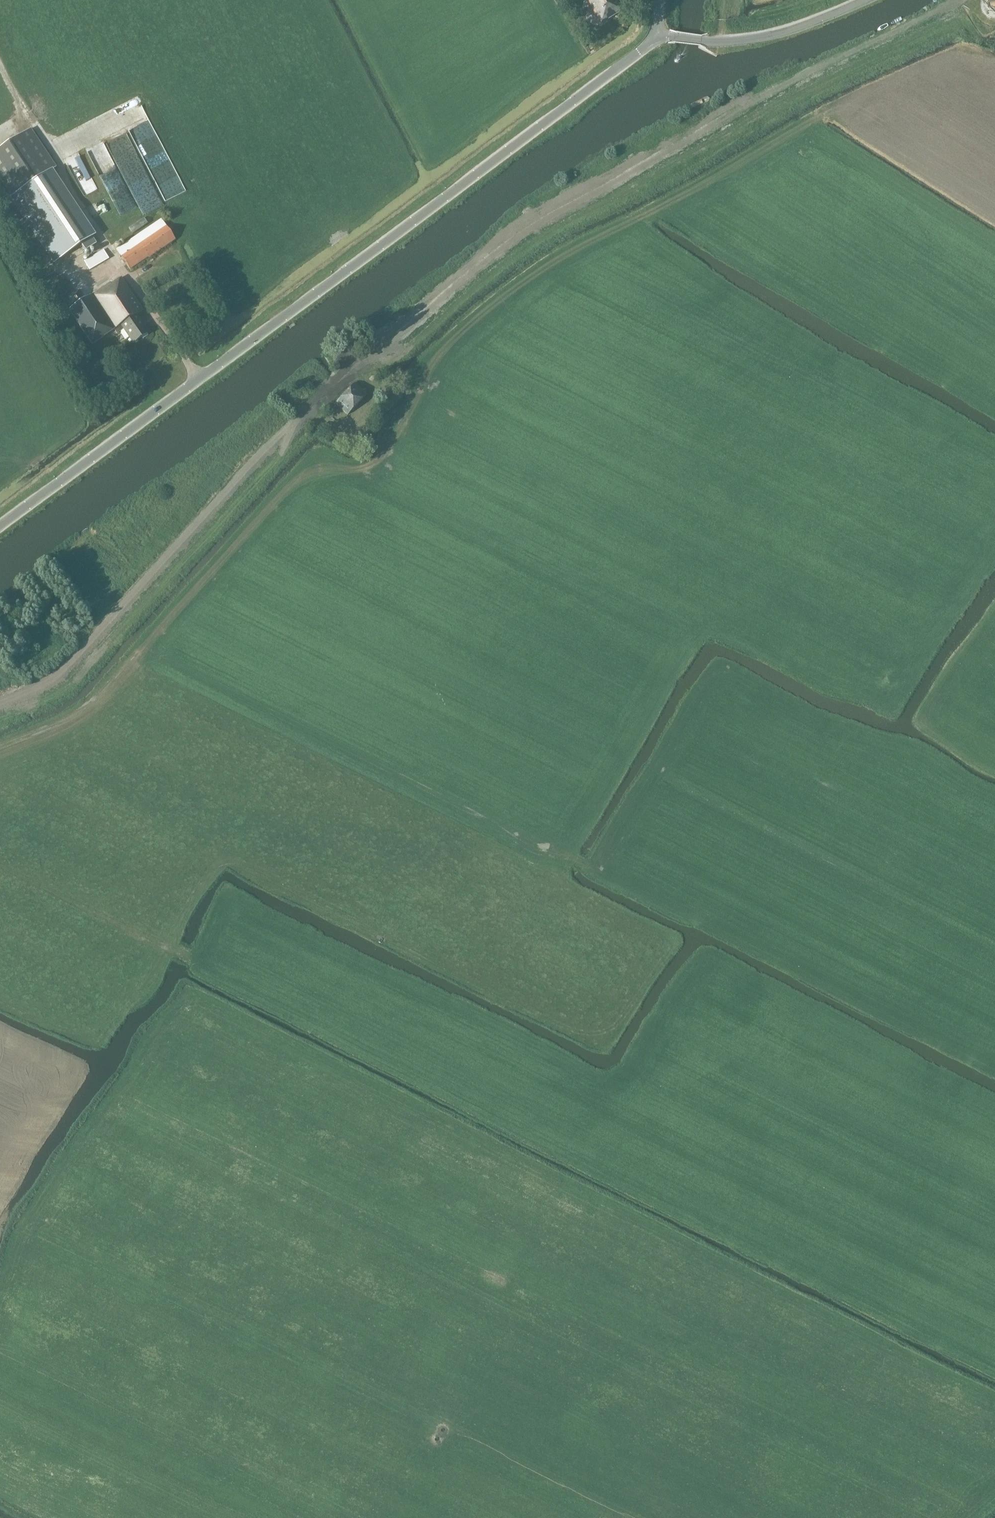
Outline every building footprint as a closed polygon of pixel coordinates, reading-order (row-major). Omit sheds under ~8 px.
[(601,24),(623,10),(616,0),(586,0),(601,24)] [(983,0),(982,10),(989,18),(994,18),(994,0),(983,0)] [(46,154),(30,130),(0,149),(0,176),(13,196),(49,173),(55,168),(46,154)] [(105,185),(117,179),(100,143),(88,149),(105,185)] [(68,167),(85,194),(96,186),(79,159),(68,167)] [(96,244),(49,173),(13,196),(56,261),(81,245),(85,251),(96,244)] [(92,217),(126,203),(121,192),(87,206),(92,217)] [(144,218),(129,228),(133,233),(147,223),(144,218)] [(148,258),(175,240),(161,219),(116,250),(130,269),(148,257),(148,258)] [(109,259),(103,250),(84,261),(89,270),(109,259)] [(139,275),(141,282),(152,279),(150,272),(139,275)] [(123,329),(133,343),(149,332),(137,315),(143,311),(121,278),(112,284),(110,282),(91,295),(114,330),(117,334),(123,329)] [(93,344),(114,330),(91,295),(80,303),(70,310),(93,344)] [(355,383),(335,404),(347,415),(367,394),(355,383)]
